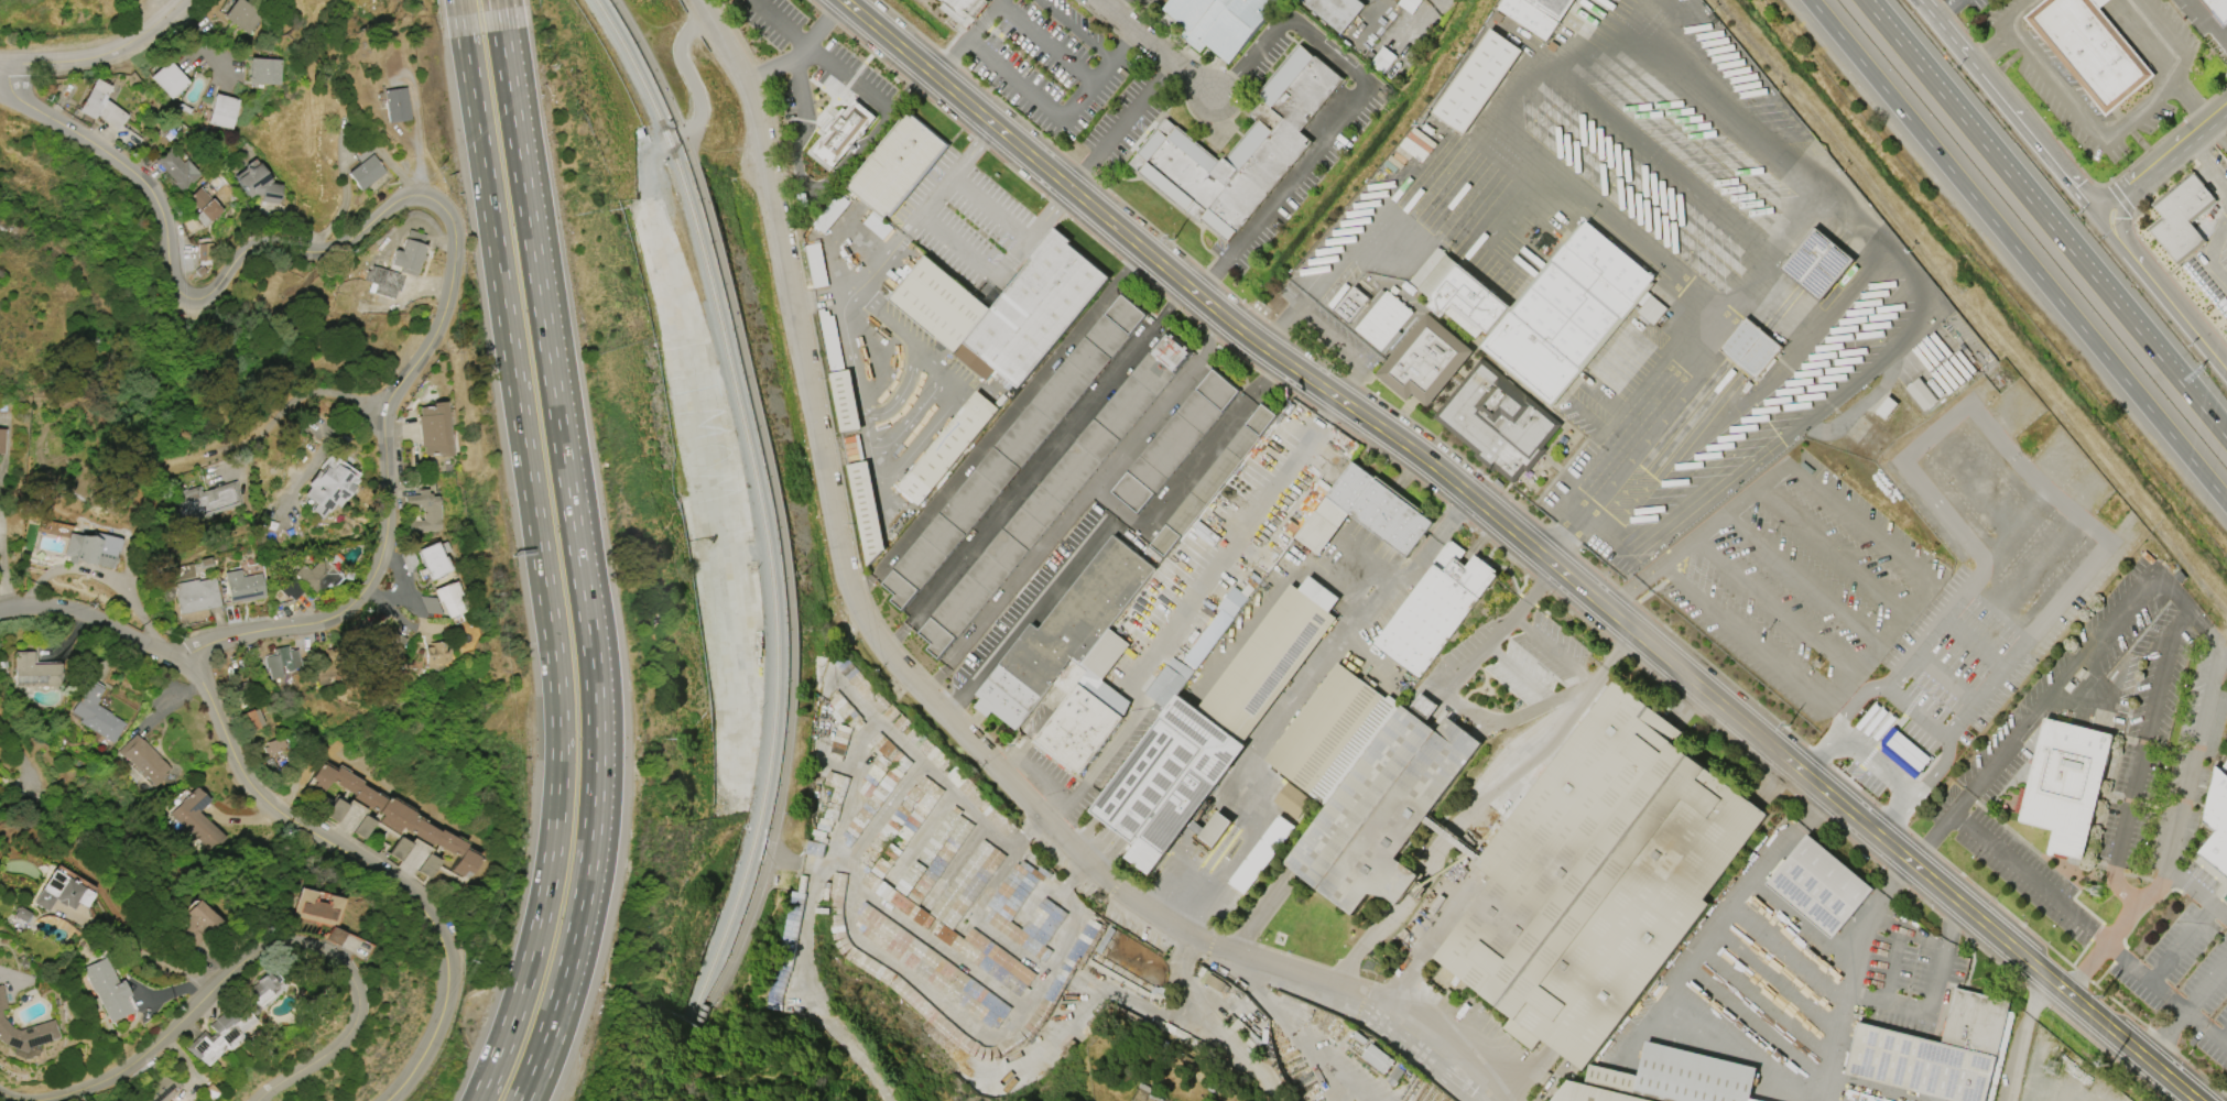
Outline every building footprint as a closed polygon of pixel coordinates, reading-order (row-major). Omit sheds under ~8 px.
[(221,18),(234,0),(241,0),(261,15),(247,35),(221,18)] [(945,2),(942,0),(990,0),(966,29),(939,8),(945,2)] [(1163,9),(1170,0),(1282,0),(1229,64),(1205,44),(1199,52),(1180,35),(1186,29),(1163,9)] [(1341,33),(1302,0),(1359,0),(1366,6),(1341,33)] [(1498,9),(1504,0),(1574,0),(1546,41),(1498,9)] [(2023,17),(2043,0),(2107,0),(2099,7),(2155,74),(2106,115),(2023,17)] [(2223,23),(2204,0),(2226,0),(2226,19),(2223,23)] [(1432,112),(1491,29),(1522,51),(1463,135),(1432,112)] [(1258,97),(1302,44),(1344,78),(1300,132),(1312,142),(1239,232),(1238,231),(1228,242),(1202,221),(1201,222),(1186,211),(1185,211),(1138,173),(1139,172),(1129,164),(1138,154),(1137,153),(1158,128),(1159,129),(1166,118),(1220,162),(1225,157),(1226,159),(1257,121),(1250,116),(1262,100),(1258,97)] [(280,61),(279,86),(248,84),(249,58),(280,61)] [(188,84),(170,100),(149,77),(167,61),(188,84)] [(96,116),(94,120),(77,112),(94,79),(110,87),(104,100),(127,116),(118,130),(96,116)] [(404,88),(409,120),(387,123),(381,91),(404,88)] [(214,95),(238,100),(230,130),(206,124),(214,95)] [(855,99),(876,117),(861,133),(859,131),(855,137),(857,138),(851,144),(855,146),(851,151),(848,149),(832,168),(811,151),(826,132),(824,130),(843,107),(846,110),(855,99)] [(189,116),(177,109),(180,103),(192,110),(189,116)] [(946,145),(890,214),(889,212),(884,217),(847,186),(906,113),(946,145)] [(199,175),(182,193),(173,184),(175,183),(154,162),(167,149),(182,163),(185,160),(199,175)] [(384,172),(360,192),(347,174),(371,154),(384,172)] [(278,205),(259,201),(260,196),(252,195),(248,198),(235,181),(245,173),(245,168),(250,168),(258,164),(270,182),(268,184),(281,186),(278,205)] [(2155,207),(2194,174),(2215,198),(2188,220),(2204,239),(2176,262),(2151,231),(2165,219),(2155,207)] [(187,198),(199,188),(210,200),(210,199),(221,211),(208,224),(208,222),(203,227),(193,217),(198,211),(187,198)] [(1551,404),(1480,346),(1509,312),(1511,313),(1553,262),(1552,261),(1585,221),(1654,279),(1551,404)] [(1819,302),(1854,261),(1815,227),(1779,267),(1819,302)] [(890,299),(927,255),(991,308),(1032,260),(1030,258),(1055,228),(1072,241),(1069,244),(1110,277),(1018,385),(995,368),(986,379),(890,299)] [(404,274),(399,293),(396,293),(394,299),(368,292),(370,283),(363,281),(366,271),(369,272),(371,266),(398,274),(400,268),(390,265),(394,251),(400,253),(406,230),(424,236),(421,246),(425,247),(422,257),(423,257),(422,261),(421,261),(415,277),(404,274)] [(814,287),(806,244),(821,242),(827,285),(814,287)] [(198,263),(213,262),(213,244),(198,245),(198,263)] [(1509,308),(1488,333),(1484,328),(1476,338),(1445,313),(1442,317),(1428,306),(1433,301),(1410,281),(1437,248),(1509,308)] [(879,585),(892,595),(888,600),(901,611),(1148,314),(1121,292),(879,585)] [(1413,313),(1382,351),(1356,330),(1387,292),(1413,313)] [(1409,401),(1377,375),(1427,313),(1475,350),(1430,407),(1413,394),(1409,401)] [(1780,347),(1753,379),(1718,349),(1746,317),(1780,347)] [(915,633),(928,644),(924,648),(937,661),(1193,352),(1166,329),(915,633)] [(1482,357),(1562,424),(1543,446),(1547,449),(1528,472),(1524,469),(1513,483),(1495,468),(1492,471),(1474,456),(1477,453),(1433,416),(1482,357)] [(1109,491),(1213,367),(1240,391),(1137,515),(1109,491)] [(849,370),(860,428),(840,433),(829,373),(849,370)] [(999,408),(920,505),(898,487),(977,391),(999,408)] [(443,402),(449,456),(436,458),(436,456),(424,457),(423,448),(421,448),(416,417),(419,416),(417,407),(430,406),(430,404),(443,402)] [(1278,415),(1261,402),(1148,545),(1164,558),(1278,415)] [(332,457),(357,475),(354,480),(356,481),(337,509),(334,505),(327,513),(325,512),(321,519),(309,511),(311,510),(301,503),(304,498),(301,495),(307,488),(305,486),(315,470),(318,472),(327,460),(329,461),(332,457)] [(868,566),(847,465),(868,460),(886,549),(882,550),(868,566)] [(1320,555),(1348,515),(1410,556),(1435,518),(1349,461),(1296,539),(1320,555)] [(242,505),(181,525),(171,493),(184,489),(185,491),(198,487),(200,492),(235,481),(242,505)] [(438,531),(410,533),(409,522),(422,521),(421,508),(419,509),(417,505),(404,506),(403,497),(417,495),(417,491),(426,490),(426,494),(430,494),(430,498),(435,497),(436,502),(437,502),(438,519),(437,519),(438,531)] [(115,558),(116,562),(113,566),(111,570),(76,562),(75,565),(67,563),(68,558),(62,557),(67,533),(82,537),(89,536),(96,539),(97,537),(100,538),(101,535),(118,538),(118,539),(120,541),(118,554),(116,553),(115,558)] [(1082,774),(1036,740),(1072,695),(1055,683),(1018,730),(992,711),(988,717),(976,707),(982,698),(977,695),(1032,623),(1041,631),(1115,535),(1156,568),(1110,628),(1132,644),(1104,680),(1132,702),(1122,716),(1126,718),(1082,774)] [(1420,677),(1373,643),(1434,563),(1432,562),(1449,538),(1466,550),(1458,560),(1466,566),(1475,554),(1497,570),(1495,573),(1497,575),(1420,677)] [(430,581),(415,552),(434,543),(436,546),(445,542),(449,553),(443,556),(450,571),(444,574),(444,575),(430,581)] [(406,575),(399,556),(409,545),(415,564),(406,575)] [(316,596),(294,574),(303,565),(308,571),(322,557),(326,562),(333,555),(339,562),(333,568),(343,578),(329,592),(325,587),(316,596)] [(222,573),(240,569),(241,578),(259,574),(264,599),(229,606),(222,573)] [(1198,708),(1292,584),(1299,589),(1310,575),(1340,598),(1329,612),(1337,618),(1243,742),(1198,708)] [(220,607),(181,614),(180,611),(178,611),(173,585),(196,580),(196,581),(215,578),(220,607)] [(290,578),(303,591),(293,601),(280,588),(290,578)] [(455,581),(467,611),(447,619),(439,602),(437,603),(432,591),(455,581)] [(1248,598),(1233,587),(1183,660),(1197,670),(1248,598)] [(1154,600),(1138,590),(1115,627),(1131,637),(1154,600)] [(442,615),(426,613),(420,597),(435,599),(442,615)] [(374,628),(384,634),(387,631),(391,634),(392,633),(404,640),(391,659),(359,640),(367,626),(373,631),(374,628)] [(435,668),(425,669),(424,647),(428,647),(427,644),(446,643),(446,646),(444,646),(445,657),(446,657),(446,664),(435,664),(435,668)] [(267,668),(263,657),(273,655),(272,650),(287,645),(289,651),(295,650),(300,668),(292,669),(293,672),(287,674),(283,669),(282,666),(279,667),(281,677),(270,680),(268,668),(267,668)] [(61,686),(14,687),(13,652),(31,652),(32,664),(61,664),(61,686)] [(1146,694),(1165,708),(1194,671),(1174,656),(1146,694)] [(1337,662),(1386,698),(1388,696),(1399,704),(1323,805),(1263,760),(1337,662)] [(112,744),(78,722),(80,719),(70,712),(80,697),(77,695),(86,680),(102,690),(97,699),(98,700),(96,705),(111,715),(110,716),(124,724),(112,744)] [(1617,680),(1684,733),(1675,744),(1769,816),(1704,900),(1710,904),(1584,1070),(1542,1038),(1533,1049),(1504,1027),(1513,1016),(1435,957),(1495,879),(1476,864),(1617,680)] [(1430,718),(1439,705),(1421,693),(1412,706),(1430,718)] [(1090,811),(1178,695),(1246,746),(1150,874),(1127,858),(1136,846),(1090,811)] [(1327,807),(1401,705),(1436,731),(1447,717),(1482,743),(1395,858),(1419,875),(1397,904),(1387,897),(1372,894),(1370,892),(1354,915),(1284,863),(1327,807)] [(237,716),(251,710),(252,711),(257,709),(263,727),(245,733),(237,716)] [(2045,719),(2114,735),(2095,810),(2083,860),(2055,852),(2054,855),(2052,855),(2049,854),(2055,830),(2020,821),(2022,811),(2045,719)] [(155,787),(127,759),(124,760),(118,753),(135,735),(140,740),(141,740),(159,757),(157,759),(170,771),(164,776),(165,777),(155,787)] [(282,738),(285,746),(278,749),(279,752),(270,755),(265,743),(282,738)] [(461,850),(476,859),(467,873),(461,871),(457,877),(448,872),(457,858),(432,842),(431,846),(401,828),(398,835),(377,822),(380,816),(368,809),(369,808),(351,797),(352,796),(329,782),(323,793),(312,786),(314,782),(308,778),(321,759),(335,768),(337,764),(350,772),(349,774),(363,782),(361,785),(388,800),(389,798),(417,815),(415,818),(438,832),(441,830),(464,844),(461,850)] [(2215,765),(2226,775),(2226,877),(2197,852),(2214,831),(2202,821),(2215,765)] [(1297,820),(1312,800),(1288,782),(1273,802),(1297,820)] [(208,802),(198,813),(227,838),(214,853),(171,814),(183,800),(182,799),(194,787),(208,802)] [(347,806),(336,824),(324,816),(334,798),(347,806)] [(1187,826),(1214,846),(1232,821),(1218,811),(1204,829),(1191,820),(1187,826)] [(1248,895),(1292,824),(1276,814),(1232,884),(1248,895)] [(361,816),(374,822),(365,840),(351,833),(361,816)] [(1806,836),(1872,887),(1835,936),(1769,883),(1806,836)] [(411,844),(400,862),(388,854),(399,837),(411,844)] [(438,861),(428,879),(415,872),(426,854),(438,861)] [(53,870),(95,895),(86,908),(78,904),(74,911),(65,906),(65,907),(58,903),(58,902),(55,900),(47,912),(33,904),(53,870)] [(336,928),(292,917),(300,889),(315,892),(313,902),(325,904),(327,895),(344,900),(336,928)] [(198,901),(225,924),(214,936),(205,928),(199,935),(204,938),(191,952),(176,939),(187,927),(183,923),(189,915),(187,913),(198,901)] [(18,907),(29,914),(24,923),(12,916),(18,907)] [(1011,1006),(868,907),(858,921),(867,927),(861,935),(995,1028),(1011,1006)] [(1082,956),(1100,925),(1089,918),(1071,950),(1082,956)] [(332,927),(344,935),(337,947),(325,939),(332,927)] [(1036,973),(970,928),(963,939),(949,930),(941,942),(1020,996),(1036,973)] [(110,1023),(96,993),(94,993),(82,969),(106,957),(118,983),(122,981),(129,995),(124,999),(131,1013),(110,1023)] [(259,1007),(259,1009),(258,1010),(258,1013),(253,1015),(251,1015),(256,1022),(240,1034),(245,1039),(229,1051),(226,1048),(206,1067),(184,1049),(204,1032),(208,1038),(215,1033),(209,1025),(215,1021),(215,1020),(245,996),(242,994),(257,983),(254,981),(265,972),(275,984),(268,990),(272,996),(259,1007)] [(23,1054),(0,1044),(0,986),(1,985),(6,1011),(1,1012),(2,1018),(11,1028),(17,1031),(52,1021),(57,1039),(25,1049),(23,1054)] [(2009,1001),(1984,1100),(1956,1100),(1845,1073),(1858,1021),(1941,1042),(1954,988),(2009,1001)] [(1757,1068),(1748,1100),(1552,1100),(1567,1080),(1584,1084),(1589,1064),(1637,1076),(1645,1040),(1757,1068)] [(1361,1057),(1385,1074),(1395,1060),(1372,1043),(1361,1057)] [(182,1087),(167,1100),(136,1100),(163,1076),(182,1087)]
